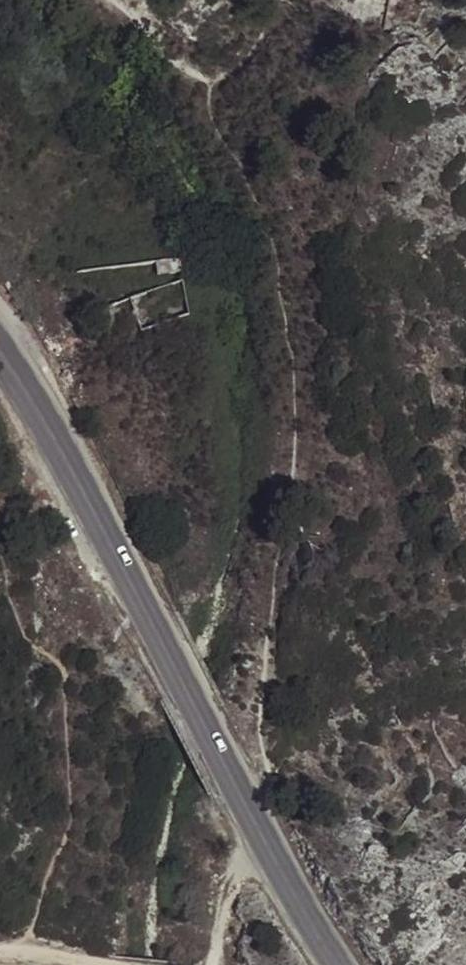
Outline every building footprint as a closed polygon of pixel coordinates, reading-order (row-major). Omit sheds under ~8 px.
[(182,283),(126,297),(143,331),(187,316),(182,283)]
